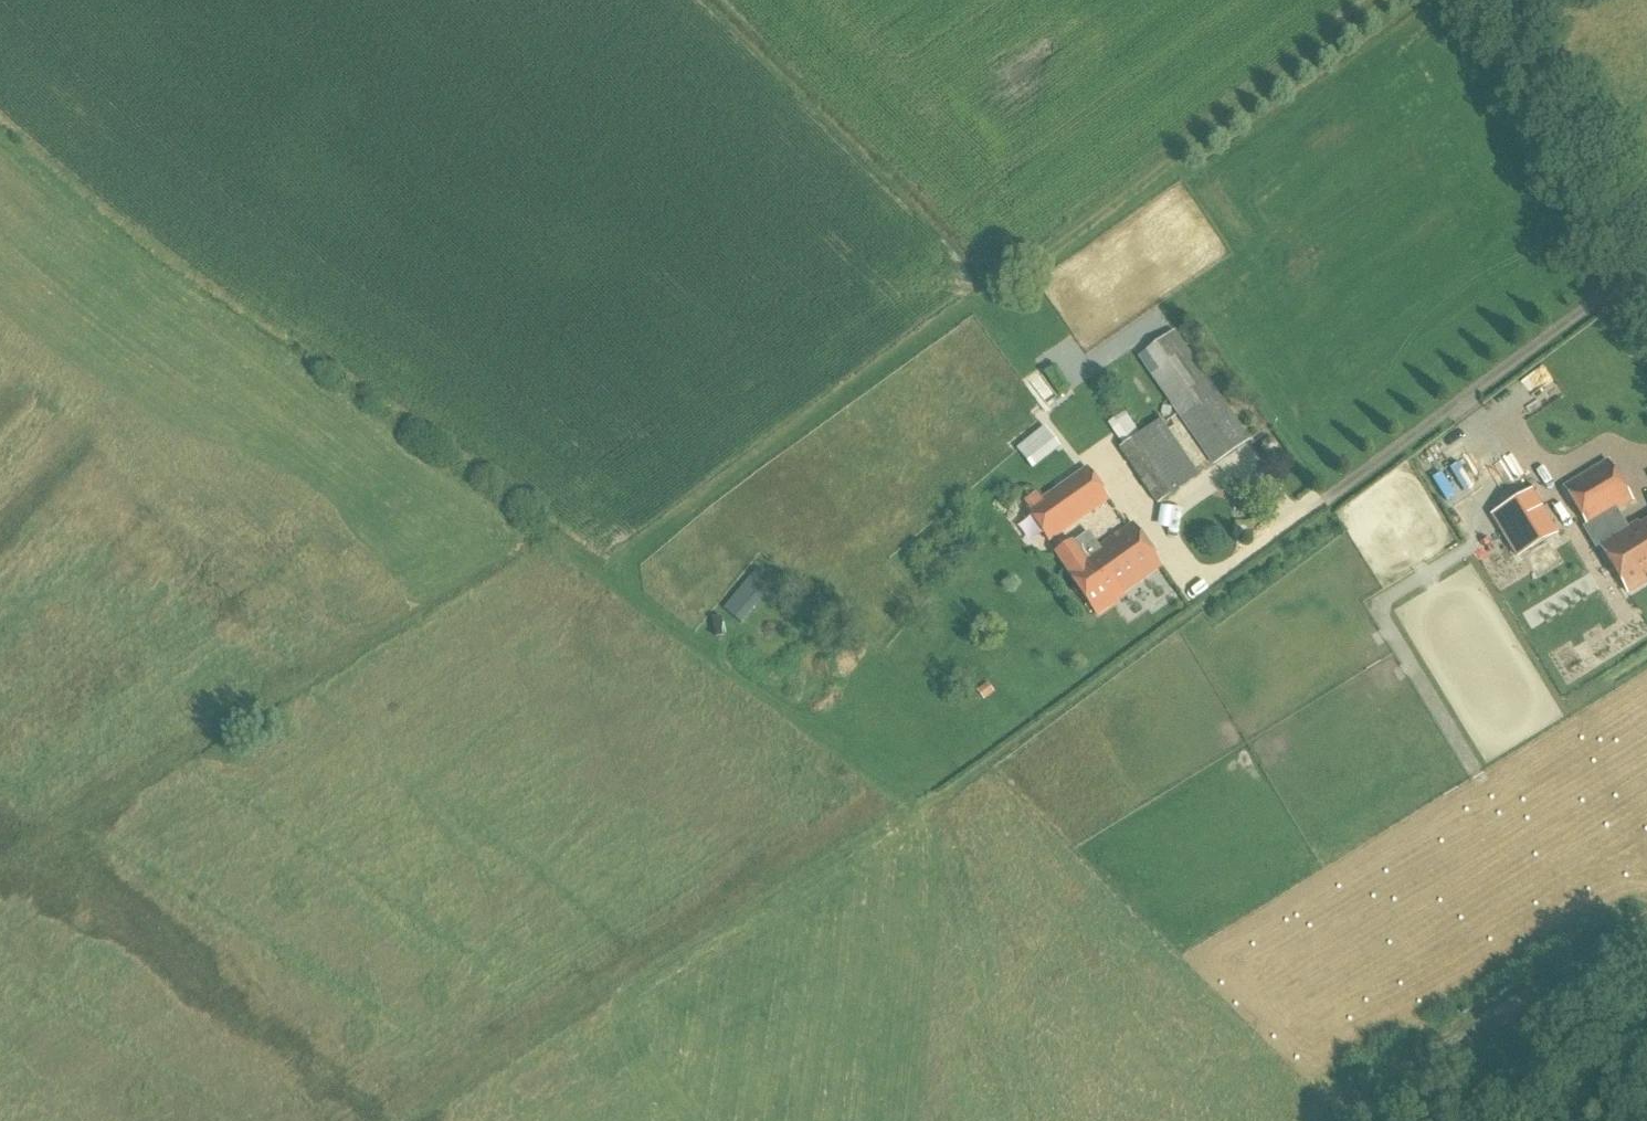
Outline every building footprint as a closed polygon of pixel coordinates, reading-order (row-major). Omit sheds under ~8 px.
[(1251,442),(1176,332),(1139,357),(1214,467),(1251,442)] [(1157,505),(1199,476),(1185,456),(1160,420),(1139,435),(1124,414),(1108,425),(1122,447),(1119,449),(1157,505)] [(1032,470),(1060,448),(1045,429),(1017,450),(1032,470)] [(1271,442),(1263,447),(1268,455),(1276,450),(1271,442)] [(1590,529),(1632,504),(1606,462),(1565,488),(1590,529)] [(1052,542),(1108,502),(1085,469),(1028,509),(1052,542)] [(1021,498),(1011,484),(1003,489),(1013,504),(1021,498)] [(1515,506),(1537,551),(1561,540),(1539,494),(1515,506)] [(1641,526),(1639,523),(1601,546),(1629,593),(1646,582),(1646,523),(1641,526)] [(1162,567),(1133,524),(1090,554),(1086,548),(1095,542),(1089,533),(1073,544),(1072,543),(1055,554),(1076,584),(1072,590),(1079,599),(1085,598),(1098,617),(1117,604),(1114,600),(1162,567)] [(742,626),(770,592),(751,576),(723,610),(742,626)] [(1593,637),(1616,661),(1627,651),(1604,627),(1593,637)]
